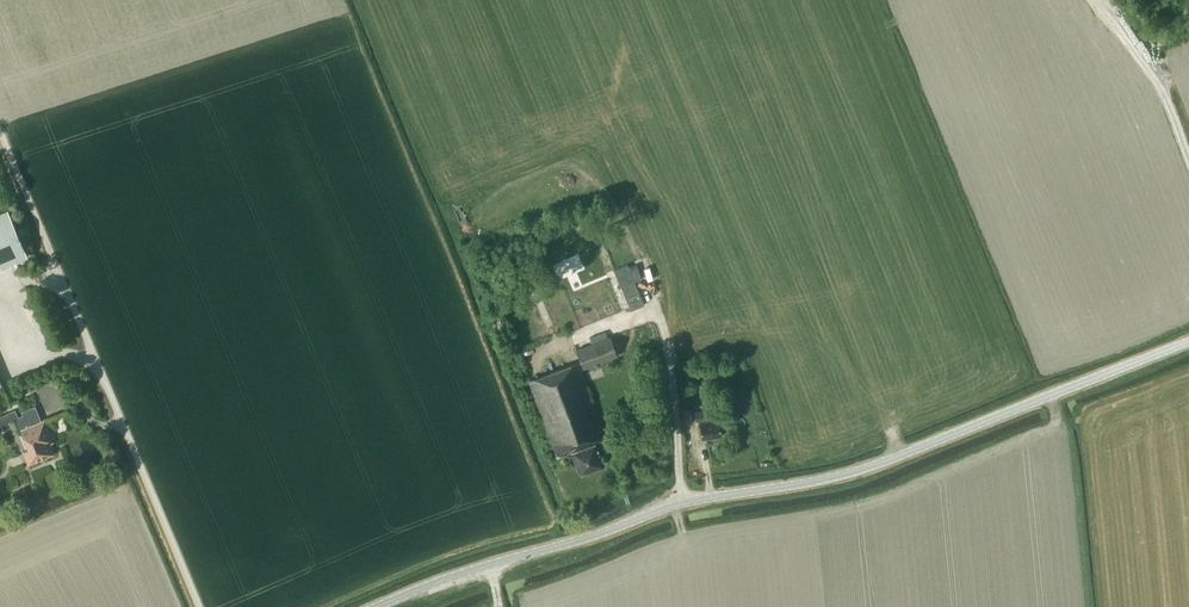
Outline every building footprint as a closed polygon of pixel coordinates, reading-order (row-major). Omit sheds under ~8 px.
[(28,255),(8,208),(0,211),(0,267),(28,255)] [(561,305),(567,321),(621,298),(603,255),(548,278),(559,306),(561,305)] [(627,264),(614,269),(619,283),(618,283),(620,287),(621,286),(631,310),(645,304),(635,280),(642,277),(636,264),(629,267),(627,264)] [(611,336),(576,348),(584,369),(618,356),(611,336)] [(606,438),(578,361),(529,380),(557,456),(573,450),(597,441),(606,438)] [(30,449),(24,452),(28,462),(34,459),(35,461),(54,453),(47,437),(51,436),(44,419),(41,421),(35,405),(22,410),(23,414),(18,416),(23,429),(21,429),(30,449)] [(0,415),(0,417),(3,424),(14,419),(14,418),(17,416),(14,409),(0,415)] [(601,453),(597,441),(573,450),(581,473),(587,470),(589,468),(603,462),(599,454),(601,453)]
